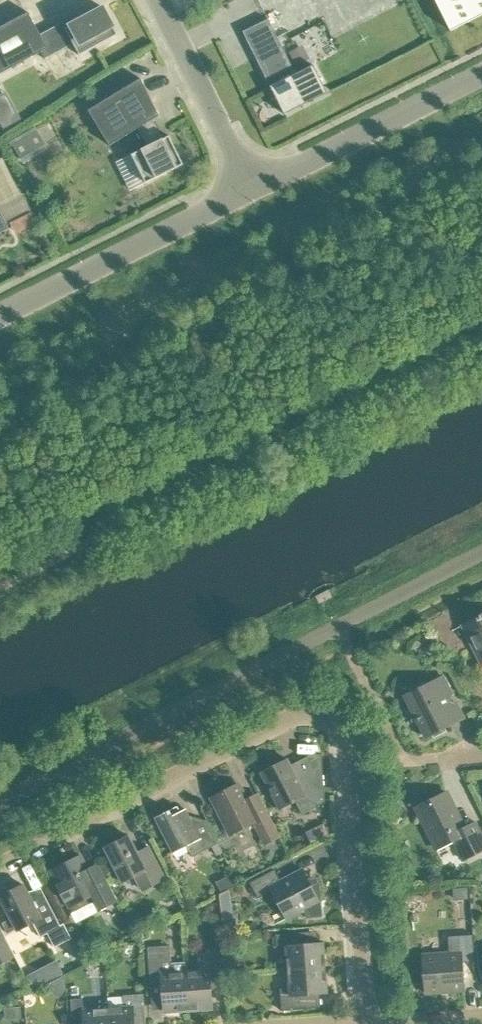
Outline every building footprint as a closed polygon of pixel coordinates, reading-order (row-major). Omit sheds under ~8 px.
[(451,32),(481,16),(481,0),(435,0),(451,32)] [(0,29),(0,75),(41,53),(45,60),(46,59),(45,57),(72,43),(80,57),(118,36),(104,8),(66,28),(63,23),(62,24),(63,25),(41,37),(28,13),(0,29)] [(272,86),(270,87),(284,115),(327,94),(313,66),(296,74),(268,20),(243,32),(268,82),(269,81),(272,86)] [(151,122),(159,117),(159,116),(141,79),(140,80),(140,79),(88,111),(110,147),(139,129),(148,147),(132,155),(146,184),(184,165),(169,136),(161,141),(151,122)] [(23,116),(8,88),(0,93),(0,115),(6,126),(23,116)] [(9,229),(0,211),(0,233),(9,229)] [(474,649),(476,650),(481,661),(481,615),(462,625),(474,649)] [(410,722),(419,724),(425,737),(463,718),(442,677),(404,696),(413,713),(410,722)] [(286,759),(261,772),(280,809),(295,802),(302,814),(325,803),(321,755),(309,756),(290,766),(286,759)] [(212,798),(230,834),(255,822),(266,843),(279,837),(257,794),(245,800),(237,784),(212,798)] [(463,861),(481,851),(481,838),(474,822),(463,828),(445,792),(416,807),(437,850),(454,842),(463,861)] [(155,818),(173,853),(186,847),(192,857),(212,847),(218,844),(206,820),(193,827),(185,810),(180,812),(177,807),(155,818)] [(148,847),(137,853),(128,836),(105,848),(123,883),(135,876),(142,891),(164,879),(148,847)] [(218,844),(212,847),(216,856),(222,852),(218,844)] [(50,871),(57,885),(65,902),(66,902),(71,913),(94,901),(98,910),(117,901),(98,865),(88,870),(80,856),(50,871)] [(318,883),(311,887),(302,870),(280,881),(274,870),(249,883),(257,898),(272,891),(286,920),(302,911),(306,918),(322,917),(319,883),(318,883)] [(235,885),(230,875),(216,883),(221,892),(235,885)] [(17,931),(32,923),(40,938),(47,934),(54,948),(71,939),(63,924),(60,926),(43,892),(30,899),(23,885),(0,897),(0,898),(11,919),(11,920),(16,929),(17,931)] [(467,888),(453,889),(453,900),(468,899),(467,888)] [(226,913),(236,911),(232,890),(222,892),(226,913)] [(237,932),(235,920),(232,920),(223,921),(224,933),(237,932)] [(15,956),(0,927),(0,964),(15,956)] [(286,946),(288,970),(325,967),(323,943),(300,945),(299,933),(275,934),(276,947),(286,946)] [(449,954),(422,956),(425,992),(464,989),(460,935),(448,936),(449,954)] [(71,939),(62,944),(68,956),(77,951),(71,939)] [(188,1011),(185,963),(171,964),(169,946),(147,947),(150,988),(162,987),(164,1012),(188,1011)] [(185,963),(188,1011),(212,1009),(210,984),(222,983),(220,952),(197,954),(199,971),(186,972),(185,963)] [(63,974),(56,961),(40,969),(47,982),(63,974)] [(325,967),(288,970),(289,988),(279,989),(281,1011),(305,1009),(304,995),(327,993),(325,967)] [(108,1009),(109,1023),(134,1023),(134,1020),(145,1019),(143,994),(131,995),(132,1007),(108,1009)] [(108,1009),(83,1011),(82,999),(71,1000),(72,1023),(81,1023),(84,1023),(109,1023),(108,1009)]
